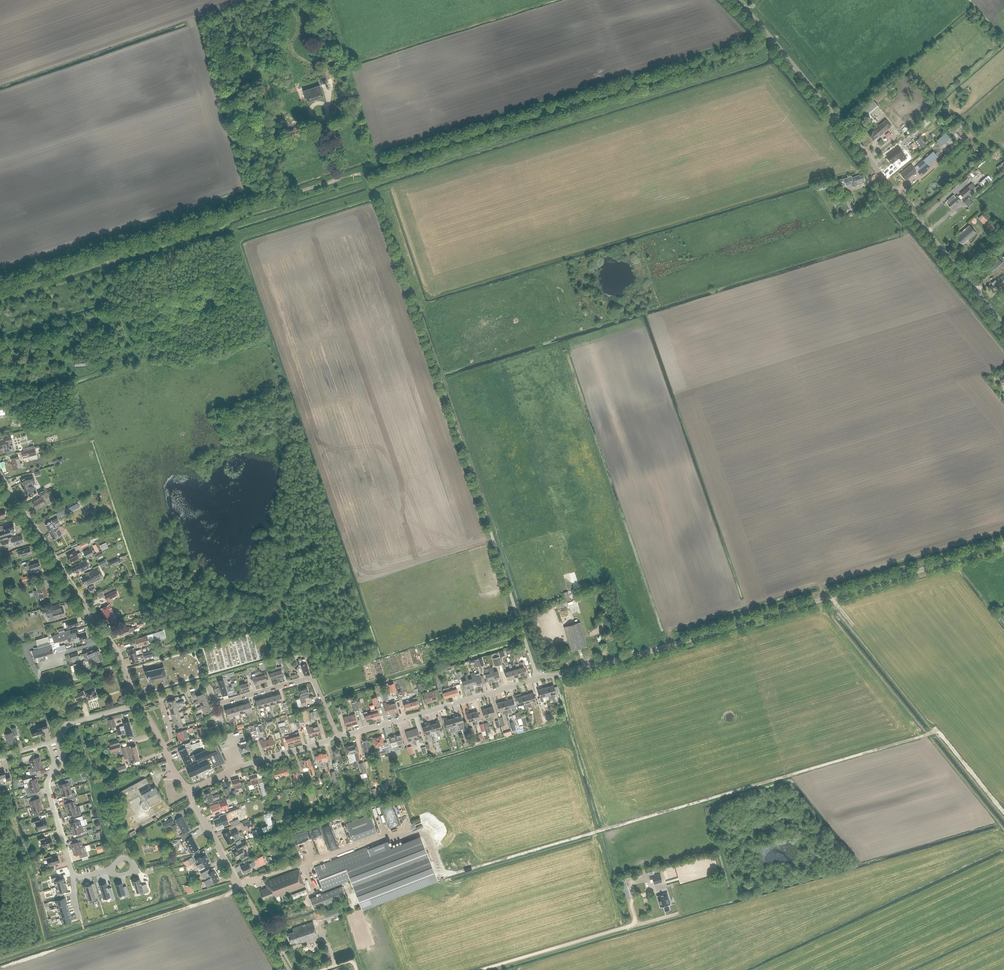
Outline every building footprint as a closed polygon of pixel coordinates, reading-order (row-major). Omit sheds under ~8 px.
[(327,82),(327,80),(330,78),(327,69),(321,71),(323,78),(319,79),(321,84),(327,82)] [(307,102),(312,100),(323,97),(319,85),(303,91),(307,102)] [(874,98),(877,102),(888,93),(885,89),(874,98)] [(898,108),(891,113),(895,119),(902,114),(898,108)] [(943,118),(938,122),(940,126),(941,125),(943,127),(949,122),(948,120),(946,122),(943,118)] [(891,126),(886,120),(868,135),(873,141),(878,137),(891,126)] [(962,127),(959,123),(948,133),(956,142),(961,138),(956,132),(962,127)] [(910,133),(912,134),(920,126),(919,124),(910,133)] [(921,138),(916,141),(921,149),(926,145),(921,138)] [(907,158),(899,148),(887,157),(892,163),(899,158),(902,162),(907,158)] [(928,166),(938,157),(933,151),(923,160),(926,164),(928,166)] [(921,169),(926,164),(923,160),(922,160),(917,165),(921,169)] [(926,164),(921,169),(917,171),(922,176),(930,169),(928,167),(928,166),(926,164)] [(907,179),(916,171),(911,165),(900,174),(905,179),(906,178),(907,179)] [(846,186),(851,184),(852,187),(859,185),(858,183),(860,182),(860,183),(862,182),(861,182),(864,181),(863,180),(865,179),(863,175),(860,176),(860,175),(856,177),(852,178),(851,177),(844,179),(846,186)] [(988,175),(979,183),(983,187),(992,179),(988,175)] [(833,187),(840,185),(841,186),(844,185),(842,178),(831,181),(833,187)] [(964,198),(976,187),(972,183),(960,194),(964,198)] [(954,208),(960,203),(962,201),(958,196),(956,198),(953,195),(947,201),(950,204),(948,205),(951,208),(953,207),(954,208)] [(962,200),(965,204),(971,199),(968,195),(962,200)] [(976,233),(978,232),(976,230),(974,231),(969,225),(959,234),(961,236),(957,239),(962,244),(963,243),(964,244),(968,240),(976,233)] [(980,255),(983,258),(989,254),(985,250),(983,252),(984,253),(980,255)] [(972,262),(979,256),(977,253),(970,260),(972,262)] [(1003,264),(998,257),(988,265),(993,271),(1003,264)] [(1003,275),(996,281),(995,280),(991,283),(993,285),(992,286),(994,290),(996,289),(997,291),(1003,285),(1003,277),(1003,275)] [(11,390),(0,393),(0,398),(1,401),(13,398),(11,390)] [(13,445),(9,445),(9,443),(12,442),(10,434),(4,436),(5,439),(0,441),(0,448),(3,447),(4,448),(3,448),(4,453),(7,452),(7,453),(15,451),(13,445)] [(22,456),(29,455),(29,457),(37,455),(35,448),(28,450),(21,452),(22,456)] [(21,468),(18,456),(11,458),(13,465),(12,466),(13,470),(21,468)] [(20,480),(22,483),(22,484),(21,485),(26,495),(28,494),(29,497),(37,492),(33,485),(34,484),(32,480),(34,479),(33,476),(25,478),(20,480)] [(49,491),(41,496),(33,501),(34,503),(33,504),(35,508),(41,505),(42,505),(42,506),(46,504),(44,500),(45,499),(52,496),(49,491)] [(65,510),(67,514),(80,507),(77,503),(65,510)] [(46,525),(49,532),(58,528),(57,527),(60,526),(58,523),(60,522),(57,517),(51,521),(52,522),(46,525)] [(0,526),(0,537),(11,534),(10,530),(14,528),(13,522),(3,525),(0,526)] [(58,529),(58,528),(49,532),(53,539),(61,535),(58,529)] [(8,538),(7,537),(3,539),(0,540),(0,541),(1,545),(9,543),(8,541),(11,540),(13,545),(16,544),(20,543),(22,542),(22,541),(23,541),(22,536),(19,537),(19,536),(12,538),(12,537),(8,538)] [(31,553),(29,548),(17,551),(19,557),(31,553)] [(94,554),(91,548),(83,552),(86,558),(94,554)] [(82,556),(80,553),(77,554),(75,551),(67,556),(70,562),(82,556)] [(110,562),(112,567),(119,564),(119,562),(122,561),(121,558),(120,559),(119,557),(110,562)] [(80,565),(73,569),(72,570),(73,572),(74,572),(80,570),(80,571),(81,572),(90,567),(86,560),(79,563),(80,565)] [(26,566),(28,572),(32,571),(31,570),(41,567),(39,562),(30,565),(27,566),(26,566)] [(98,568),(88,572),(85,574),(86,576),(82,577),(83,579),(81,580),(84,585),(85,584),(86,586),(103,578),(98,568)] [(37,601),(41,600),(40,597),(47,595),(45,587),(51,585),(49,579),(34,583),(37,590),(34,591),(37,601)] [(91,594),(96,591),(93,586),(92,585),(89,587),(90,587),(88,588),(91,594)] [(568,591),(563,593),(566,601),(567,600),(567,602),(572,600),(571,599),(568,591)] [(116,623),(115,622),(117,621),(115,618),(116,618),(110,604),(100,609),(105,617),(106,617),(108,622),(109,622),(111,626),(116,623)] [(42,615),(49,613),(46,614),(50,620),(57,618),(58,620),(58,618),(65,616),(63,608),(57,609),(56,605),(41,609),(41,611),(41,612),(42,611),(42,615)] [(78,625),(76,619),(65,622),(67,628),(78,625)] [(587,646),(580,622),(564,627),(571,651),(587,646)] [(120,631),(118,632),(119,636),(125,634),(125,635),(131,633),(131,632),(134,631),(133,627),(129,628),(129,627),(120,630),(120,631)] [(58,642),(61,641),(72,638),(73,639),(79,637),(80,640),(87,638),(85,631),(78,633),(77,629),(70,631),(70,630),(65,632),(59,633),(54,635),(52,636),(52,637),(49,638),(53,649),(56,648),(56,647),(60,646),(58,642)] [(51,644),(49,638),(48,636),(35,640),(38,648),(48,645),(51,644)] [(149,643),(147,636),(135,639),(138,647),(149,643)] [(38,648),(32,650),(34,658),(53,653),(51,644),(48,645),(38,648)] [(521,647),(517,648),(520,657),(524,655),(526,656),(524,646),(521,647)] [(129,658),(137,656),(136,655),(141,653),(140,650),(135,651),(135,650),(134,650),(134,648),(127,650),(128,652),(127,652),(129,658)] [(95,656),(100,653),(99,649),(94,651),(93,650),(83,654),(85,660),(90,658),(95,656)] [(103,659),(100,653),(95,656),(90,658),(90,660),(92,659),(95,665),(99,663),(98,661),(103,659)] [(137,656),(129,658),(131,664),(139,661),(138,660),(143,658),(142,655),(137,657),(137,656)] [(285,664),(294,661),(293,655),(284,658),(285,664)] [(499,657),(493,658),(496,666),(501,665),(499,657)] [(309,671),(306,663),(305,659),(301,660),(301,658),(298,659),(299,660),(297,661),(298,667),(301,666),(303,672),(309,671)] [(516,669),(512,670),(515,677),(521,675),(519,668),(517,664),(515,664),(516,669)] [(273,665),(274,669),(275,671),(277,678),(283,676),(281,670),(278,671),(277,668),(276,665),(273,665)] [(515,677),(512,670),(511,666),(509,666),(510,670),(505,672),(507,679),(515,677)] [(146,675),(147,677),(148,679),(148,680),(166,676),(164,667),(146,671),(146,672),(147,674),(146,675)] [(490,668),(494,681),(500,679),(498,671),(494,672),(493,667),(490,668)] [(488,683),(494,681),(490,668),(484,670),(486,674),(488,683)] [(257,670),(260,683),(266,681),(264,674),(261,675),(260,669),(257,670)] [(473,673),(477,686),(483,685),(482,683),(480,676),(476,677),(475,672),(473,673)] [(471,688),(477,686),(473,673),(470,674),(472,678),(468,679),(471,688)] [(471,688),(468,679),(467,675),(464,675),(466,680),(462,681),(465,690),(471,688)] [(230,679),(229,676),(226,677),(223,678),(223,679),(218,681),(220,687),(228,685),(226,680),(230,679)] [(240,685),(242,690),(249,688),(248,683),(249,683),(248,678),(244,679),(246,683),(240,685)] [(394,683),(388,685),(390,693),(396,691),(394,683)] [(453,689),(450,690),(452,696),(458,694),(457,688),(461,687),(460,684),(453,686),(453,689)] [(229,687),(228,685),(220,687),(221,694),(227,692),(227,693),(233,692),(232,686),(229,687)] [(97,692),(96,692),(95,691),(96,690),(95,688),(94,687),(83,691),(76,693),(76,692),(73,693),(76,700),(86,697),(87,700),(97,696),(97,695),(98,694),(97,692)] [(552,699),(548,687),(543,688),(545,697),(548,696),(549,700),(552,699)] [(301,703),(306,702),(305,698),(309,697),(308,694),(309,694),(307,688),(300,690),(301,695),(300,695),(301,700),(300,700),(301,703)] [(445,688),(442,689),(443,692),(445,698),(452,696),(450,690),(446,691),(445,688)] [(437,700),(435,692),(434,690),(429,692),(432,702),(437,700)] [(432,702),(429,692),(423,693),(426,703),(432,702)] [(199,702),(206,699),(203,693),(197,696),(196,695),(192,697),(193,699),(197,697),(198,701),(199,702)] [(528,694),(530,703),(533,702),(534,706),(537,705),(533,693),(528,694)] [(280,694),(274,695),(276,703),(275,703),(276,708),(278,707),(277,703),(282,701),(280,694)] [(528,694),(523,696),(526,708),(532,706),(530,703),(528,694)] [(276,703),(274,695),(268,697),(270,705),(269,705),(270,709),(272,709),(271,704),(275,703),(276,703)] [(526,708),(523,696),(518,697),(520,706),(523,705),(524,709),(526,708)] [(268,697),(262,699),(264,706),(263,707),(264,711),(266,710),(265,706),(269,705),(270,705),(268,697)] [(411,702),(412,707),(419,705),(417,700),(416,697),(413,698),(414,701),(411,702)] [(170,708),(177,706),(181,705),(184,704),(184,702),(184,701),(176,703),(175,699),(168,701),(170,708)] [(201,708),(209,704),(206,699),(199,702),(198,701),(194,702),(195,704),(199,703),(201,706),(201,708)] [(264,706),(262,699),(256,701),(258,708),(257,708),(258,713),(260,712),(259,708),(263,707),(264,706)] [(507,700),(510,709),(512,708),(513,712),(516,711),(513,699),(507,700)] [(392,702),(390,703),(392,713),(398,712),(395,700),(392,701),(392,702)] [(412,707),(411,702),(407,703),(406,700),(403,701),(404,704),(405,709),(412,707)] [(507,700),(502,702),(506,714),(511,712),(510,709),(507,700)] [(246,716),(247,716),(248,716),(247,711),(252,710),(250,702),(244,704),(246,712),(245,712),(246,716)] [(506,714),(502,702),(497,703),(499,712),(502,711),(503,715),(506,714)] [(387,715),(392,713),(390,703),(387,704),(386,703),(383,703),(387,715)] [(201,708),(201,706),(197,708),(198,710),(202,708),(204,713),(211,710),(209,704),(201,708)] [(240,713),(239,714),(240,718),(242,717),(241,713),(245,712),(246,712),(244,704),(238,706),(240,713)] [(170,708),(172,714),(179,712),(177,706),(170,708)] [(238,706),(231,708),(234,715),(233,715),(234,720),(236,719),(235,715),(239,714),(240,713),(238,706)] [(234,715),(231,708),(225,709),(227,717),(226,717),(228,721),(230,721),(229,717),(233,715),(234,715)] [(310,713),(311,719),(320,717),(317,708),(313,709),(313,712),(310,713)] [(491,720),(487,708),(482,710),(484,718),(487,717),(488,721),(491,720)] [(371,714),(373,719),(380,717),(378,712),(377,709),(374,709),(375,713),(371,714)] [(172,714),(173,721),(181,719),(179,712),(172,714)] [(373,719),(371,714),(368,715),(367,712),(364,712),(365,715),(365,716),(366,721),(373,719)] [(475,725),(472,712),(466,714),(469,722),(472,722),(473,726),(475,725)] [(355,714),(349,715),(352,725),(358,724),(355,714)] [(349,715),(343,717),(346,727),(352,725),(349,715)] [(455,715),(458,725),(459,730),(468,728),(466,721),(463,722),(461,716),(458,717),(457,715),(455,715)] [(452,732),(454,732),(450,719),(447,720),(446,718),(444,719),(447,728),(450,727),(452,732)] [(182,725),(181,719),(173,721),(175,727),(182,725)] [(37,727),(30,729),(33,737),(43,734),(42,729),(47,728),(45,720),(35,723),(37,727)] [(123,723),(124,726),(119,727),(120,728),(116,728),(117,732),(131,728),(129,721),(123,723)] [(263,729),(263,728),(261,728),(259,723),(257,724),(257,726),(251,728),(252,731),(251,731),(252,734),(254,733),(255,736),(259,735),(258,733),(264,731),(263,729)] [(319,735),(317,727),(316,723),(313,724),(314,726),(311,726),(314,737),(319,735)] [(437,736),(434,724),(430,725),(430,723),(428,723),(430,733),(434,732),(435,737),(437,736)] [(314,737),(311,726),(309,727),(309,725),(305,726),(306,730),(308,738),(314,737)] [(11,729),(12,732),(4,734),(7,744),(15,742),(14,735),(18,734),(16,727),(11,729)] [(202,727),(196,728),(199,738),(205,736),(202,727)] [(131,728),(117,732),(118,735),(122,734),(125,733),(125,732),(126,732),(127,736),(132,735),(131,728)] [(412,730),(415,740),(419,739),(420,743),(423,742),(422,738),(420,738),(417,729),(412,730)] [(184,739),(188,738),(186,730),(182,731),(182,730),(176,732),(179,741),(184,739)] [(416,743),(415,740),(412,730),(405,732),(408,742),(413,741),(414,744),(416,743)] [(293,737),(294,742),(301,740),(299,735),(298,732),(295,733),(296,736),(293,737)] [(400,734),(395,735),(398,745),(402,744),(403,747),(405,746),(404,743),(403,743),(400,734)] [(294,742),(293,737),(289,738),(288,735),(285,736),(286,739),(288,744),(294,742)] [(395,735),(388,737),(391,747),(392,750),(396,749),(397,751),(399,750),(399,748),(398,745),(395,735)] [(269,739),(266,740),(269,750),(275,748),(271,736),(269,737),(269,739)] [(390,752),(389,749),(387,742),(383,743),(381,736),(373,738),(376,746),(378,745),(380,750),(379,750),(379,751),(380,751),(381,753),(385,752),(386,753),(390,752)] [(264,751),(269,750),(266,740),(263,741),(263,739),(260,740),(264,751)] [(364,753),(369,751),(370,757),(373,756),(372,751),(369,741),(368,742),(367,740),(363,741),(363,743),(362,743),(364,753)] [(247,744),(239,746),(241,753),(249,750),(247,744)] [(349,763),(354,762),(355,767),(358,767),(356,761),(352,744),(345,746),(349,763)] [(124,756),(137,752),(135,746),(130,747),(130,745),(122,748),(124,756)] [(186,748),(179,751),(186,767),(187,769),(189,772),(189,774),(190,776),(192,775),(197,773),(201,771),(208,768),(210,767),(210,766),(211,766),(212,768),(225,762),(217,745),(214,746),(215,746),(214,747),(213,746),(208,749),(201,752),(200,753),(194,755),(192,756),(195,761),(192,762),(186,748)] [(334,760),(339,759),(340,763),(343,762),(339,748),(332,750),(334,756),(333,757),(334,760)] [(137,752),(124,756),(125,759),(128,758),(130,763),(134,762),(134,761),(139,759),(137,752)] [(320,753),(324,767),(326,772),(328,771),(325,760),(328,760),(328,759),(329,758),(328,756),(327,756),(326,752),(320,753)] [(324,767),(320,753),(315,755),(316,760),(316,762),(317,762),(317,763),(320,762),(322,768),(324,767)] [(31,765),(41,762),(39,757),(34,758),(33,758),(32,754),(22,757),(23,761),(29,760),(31,765)] [(299,761),(301,765),(302,769),(308,767),(311,776),(315,774),(312,766),(309,758),(303,760),(302,760),(299,761)] [(41,762),(31,765),(32,768),(29,769),(30,775),(38,773),(37,770),(37,769),(42,768),(41,762)] [(289,775),(286,766),(281,767),(282,768),(278,769),(279,770),(273,772),(274,777),(279,776),(280,777),(284,775),(284,776),(289,775)] [(5,775),(4,769),(0,770),(0,779),(6,778),(7,781),(11,780),(9,774),(5,775)] [(301,782),(297,771),(292,772),(294,778),(292,778),(294,784),(301,782)] [(263,783),(261,777),(258,778),(256,773),(249,775),(250,780),(247,781),(248,785),(258,782),(263,796),(266,795),(263,783)] [(26,787),(28,787),(38,784),(36,778),(31,780),(30,779),(30,777),(23,779),(26,787)] [(59,785),(60,790),(70,787),(69,784),(72,783),(70,778),(64,780),(64,782),(64,783),(59,785)] [(149,778),(122,790),(127,802),(141,796),(146,809),(152,807),(148,798),(161,792),(158,785),(143,791),(141,787),(151,783),(149,778)] [(241,787),(242,789),(245,788),(244,783),(241,784),(239,778),(232,780),(233,786),(234,786),(235,789),(241,787)] [(38,784),(28,787),(30,792),(27,793),(28,797),(35,794),(34,792),(35,791),(40,789),(38,784)] [(72,793),(70,787),(60,790),(62,796),(67,794),(68,795),(69,797),(75,796),(74,792),(72,793)] [(218,794),(212,796),(211,791),(204,793),(208,803),(214,801),(214,800),(220,798),(218,794)] [(308,802),(317,800),(315,794),(309,796),(308,791),(305,792),(308,802)] [(229,808),(227,804),(235,801),(234,796),(226,799),(225,797),(218,800),(219,803),(210,806),(211,811),(213,811),(214,812),(221,810),(220,809),(221,809),(222,810),(229,808)] [(31,807),(41,804),(39,798),(34,800),(33,799),(32,797),(26,799),(27,802),(29,801),(31,807)] [(66,809),(76,807),(74,801),(77,800),(76,797),(69,799),(70,802),(64,804),(66,809)] [(399,821),(391,801),(382,804),(390,824),(399,821)] [(395,804),(398,812),(407,809),(404,801),(395,804)] [(41,804),(31,807),(33,812),(30,813),(31,816),(38,814),(37,812),(37,811),(42,809),(41,804)] [(80,805),(76,807),(66,809),(68,815),(73,814),(74,814),(75,817),(81,815),(80,812),(82,811),(80,805)] [(229,824),(228,821),(227,818),(226,814),(219,816),(220,818),(213,820),(217,830),(224,828),(223,826),(229,824)] [(370,815),(346,824),(353,841),(376,832),(370,815)] [(75,822),(70,823),(72,829),(82,826),(85,825),(82,816),(75,818),(76,821),(75,822)] [(182,838),(188,835),(186,832),(189,830),(182,816),(175,820),(183,833),(180,835),(182,838)] [(379,816),(382,831),(386,830),(387,833),(391,832),(390,826),(387,826),(387,823),(384,823),(382,816),(379,816)] [(33,823),(36,822),(38,831),(48,828),(45,819),(40,821),(38,817),(32,819),(33,823)] [(174,822),(171,818),(162,823),(165,828),(174,822)] [(82,826),(72,829),(73,832),(73,834),(79,833),(80,836),(87,834),(86,831),(83,832),(82,826)] [(249,837),(250,838),(258,836),(257,835),(269,831),(268,826),(262,827),(261,826),(256,827),(256,830),(254,830),(255,835),(249,837)] [(228,844),(234,840),(239,838),(237,834),(239,833),(236,829),(230,833),(229,831),(223,835),(228,844)] [(298,839),(310,835),(308,830),(297,834),(298,839)] [(39,841),(41,840),(43,848),(53,845),(50,837),(45,839),(44,834),(37,836),(39,841)] [(190,838),(188,835),(182,838),(183,842),(185,841),(189,846),(187,847),(190,854),(191,853),(192,853),(191,853),(192,852),(192,853),(199,849),(192,837),(190,838)] [(141,836),(135,839),(139,846),(144,844),(141,836)] [(73,849),(82,846),(81,841),(83,840),(82,837),(76,839),(77,841),(76,842),(71,844),(73,849)] [(370,857),(367,847),(314,868),(323,891),(351,880),(362,909),(437,880),(420,837),(370,857)] [(238,849),(232,852),(236,859),(240,857),(242,860),(249,856),(246,852),(245,852),(242,848),(248,845),(246,840),(235,846),(235,847),(237,846),(238,849)] [(85,846),(82,846),(73,849),(74,855),(79,853),(80,854),(81,857),(88,856),(85,846)] [(50,853),(43,855),(45,859),(47,858),(49,866),(60,863),(57,855),(51,857),(50,853)] [(262,856),(254,860),(258,867),(266,863),(262,856)] [(208,860),(202,863),(204,865),(201,866),(203,869),(206,868),(205,867),(210,864),(208,860)] [(256,865),(254,861),(249,864),(248,863),(240,867),(244,874),(252,870),(251,868),(256,865)] [(210,876),(211,878),(216,875),(214,870),(211,872),(210,869),(201,874),(204,879),(210,876)] [(274,895),(275,897),(276,898),(279,897),(279,896),(305,887),(298,869),(264,882),(266,887),(260,890),(263,899),(274,895)] [(211,878),(204,882),(207,887),(212,884),(213,884),(214,884),(214,883),(219,880),(216,875),(211,878)] [(58,876),(51,878),(53,882),(55,881),(56,887),(66,884),(64,878),(59,880),(58,876)] [(139,878),(132,881),(133,885),(134,885),(137,892),(142,891),(143,893),(148,892),(146,884),(141,885),(142,884),(141,884),(141,883),(139,878)] [(106,882),(99,884),(103,899),(104,899),(110,897),(112,896),(110,896),(110,894),(111,894),(111,893),(110,894),(106,882)] [(122,882),(115,884),(118,896),(125,894),(125,895),(129,894),(127,887),(124,888),(122,882)] [(66,884),(56,887),(58,892),(56,893),(58,897),(64,895),(63,891),(68,890),(66,884)] [(89,884),(83,886),(85,890),(84,890),(84,891),(85,891),(86,895),(88,900),(90,899),(90,900),(92,899),(93,902),(97,901),(98,901),(95,889),(93,890),(91,884),(89,884)] [(192,884),(185,886),(187,893),(194,891),(192,884)] [(342,886),(309,898),(313,909),(346,896),(342,886)] [(305,889),(292,894),(294,899),(307,893),(306,889),(305,889)] [(661,895),(657,896),(660,907),(664,906),(665,911),(670,910),(668,905),(670,904),(667,893),(661,895)] [(65,897),(55,900),(57,906),(66,903),(65,897)] [(66,903),(57,906),(58,912),(68,909),(66,903)] [(323,912),(326,919),(340,913),(337,907),(323,912)] [(68,909),(58,912),(60,918),(70,915),(68,909)] [(70,915),(60,918),(62,924),(72,921),(70,915)] [(318,937),(315,928),(313,922),(309,923),(292,928),(293,931),(287,934),(290,943),(297,941),(297,942),(302,941),(303,942),(318,937)]
